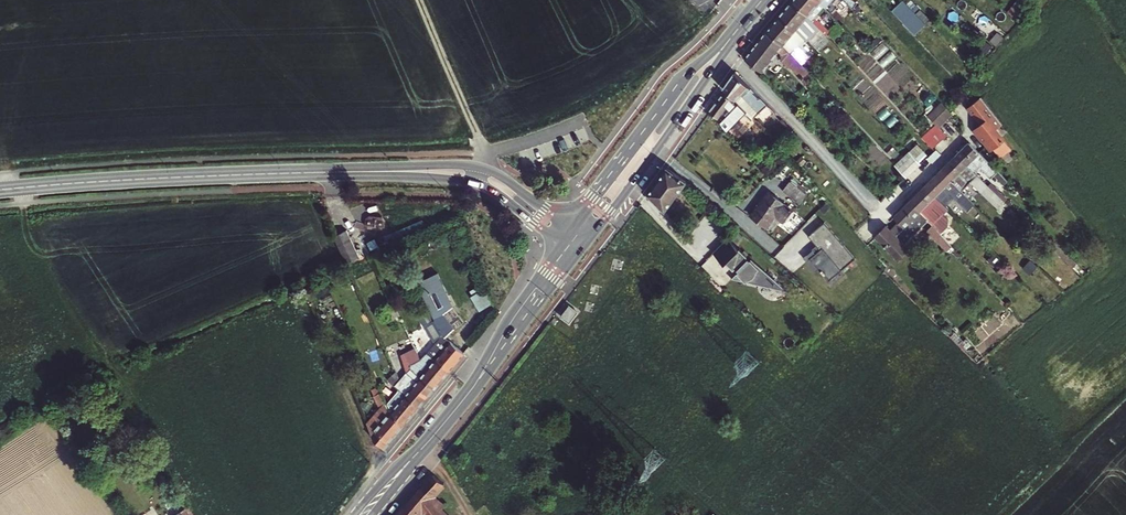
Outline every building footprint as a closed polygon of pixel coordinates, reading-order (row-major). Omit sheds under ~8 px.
[(818,1),(817,0),(791,0),(790,1),(806,14),(818,1)] [(832,0),(817,0),(818,1),(820,3),(822,4),(825,8),(832,0)] [(852,9),(857,4),(852,0),(843,0),(852,9)] [(904,0),(901,0),(893,8),(916,33),(926,23),(904,0)] [(804,39),(817,27),(816,26),(814,23),(811,19),(810,19),(806,15),(806,14),(790,1),(779,15),(794,28),(804,39)] [(810,19),(822,4),(820,3),(818,1),(806,14),(806,15),(810,19)] [(873,10),(887,25),(893,19),(879,4),(873,10)] [(805,40),(804,39),(794,28),(779,15),(766,31),(783,46),(790,53),(795,49),(798,46),(805,40)] [(814,16),(811,19),(814,23),(816,26),(820,22),(814,16)] [(844,47),(820,22),(816,26),(817,27),(840,51),(844,47)] [(799,63),(790,53),(783,46),(766,31),(756,44),(744,59),(750,64),(752,66),(753,66),(761,72),(776,52),(780,55),(781,61),(803,79),(808,73),(804,68),(799,63)] [(926,32),(918,39),(930,51),(937,44),(926,32)] [(795,49),(790,53),(799,63),(804,58),(798,52),(801,49),(798,46),(795,49)] [(724,90),(733,99),(747,112),(753,118),(767,105),(734,72),(722,89),(724,90)] [(812,77),(808,73),(803,79),(801,80),(806,84),(812,77)] [(732,100),(722,92),(708,112),(709,113),(712,115),(714,116),(719,120),(724,128),(726,131),(747,112),(733,99),(732,100)] [(979,97),(966,107),(979,123),(972,129),(980,139),(981,139),(990,150),(992,148),(999,156),(1010,148),(994,129),(1001,124),(979,97)] [(935,124),(937,126),(938,127),(952,114),(951,113),(944,106),(939,100),(925,114),(935,124)] [(935,124),(921,137),(932,149),(946,136),(938,127),(937,126),(935,124)] [(969,143),(956,155),(975,174),(981,167),(991,178),(994,175),(1004,185),(1008,181),(969,143)] [(934,151),(928,157),(932,161),(941,153),(936,148),(934,151)] [(906,178),(912,172),(918,166),(921,163),(909,150),(894,164),(906,178)] [(975,174),(956,155),(941,170),(961,191),(972,180),(1000,207),(1005,202),(975,174)] [(921,163),(918,166),(923,171),(932,161),(928,157),(921,163)] [(664,212),(687,182),(667,168),(647,195),(652,200),(664,212)] [(961,191),(941,170),(926,186),(944,204),(952,196),(967,211),(974,204),(961,191)] [(789,182),(798,189),(801,185),(792,179),(789,182)] [(789,182),(782,191),(800,204),(807,195),(798,189),(789,182)] [(944,204),(926,186),(910,201),(928,220),(932,225),(939,232),(940,233),(947,226),(947,220),(942,215),(948,209),(944,204)] [(791,210),(768,192),(750,215),(766,227),(775,215),(783,221),(791,210)] [(928,220),(910,201),(893,217),(899,223),(891,231),(886,225),(874,237),(897,259),(909,248),(905,244),(928,220)] [(926,230),(947,252),(952,246),(951,245),(943,236),(940,233),(939,232),(932,225),(926,230)] [(346,230),(333,235),(346,263),(359,257),(346,230)] [(740,248),(729,237),(714,251),(726,263),(728,261),(735,268),(736,267),(740,271),(739,272),(733,277),(748,281),(773,286),(775,277),(753,258),(752,258),(751,259),(747,256),(748,255),(741,247),(740,248)] [(374,239),(367,242),(370,250),(378,246),(374,239)] [(436,274),(416,284),(429,310),(441,334),(434,343),(426,352),(435,359),(450,371),(465,353),(445,337),(453,330),(442,315),(453,307),(436,274)] [(773,286),(790,291),(775,277),(773,286)] [(472,296),(480,311),(493,304),(485,289),(484,290),(481,285),(471,290),(474,295),(472,296)] [(1043,296),(1049,303),(1054,299),(1049,292),(1043,296)] [(569,323),(578,312),(569,305),(560,317),(569,323)] [(401,318),(396,308),(387,312),(392,323),(401,318)] [(441,334),(429,310),(418,316),(434,343),(441,334)] [(389,355),(385,347),(365,357),(369,364),(389,355)] [(394,385),(399,389),(420,408),(426,400),(435,390),(420,377),(411,368),(410,365),(420,359),(416,349),(402,355),(407,373),(400,379),(394,385)] [(411,368),(420,377),(435,359),(426,352),(420,359),(410,365),(411,368)] [(435,359),(420,377),(435,390),(443,379),(450,371),(435,359)] [(388,390),(394,385),(400,379),(397,372),(382,385),(388,390)] [(387,403),(391,412),(406,424),(420,408),(399,389),(387,403)] [(380,408),(365,425),(372,439),(384,449),(406,424),(391,412),(390,412),(380,392),(373,396),(380,408)] [(443,483),(433,474),(423,486),(433,494),(443,483)] [(440,509),(444,505),(433,494),(423,486),(397,514),(419,514),(423,509),(428,514),(446,514),(440,509)] [(175,514),(193,514),(188,506),(175,514)]
